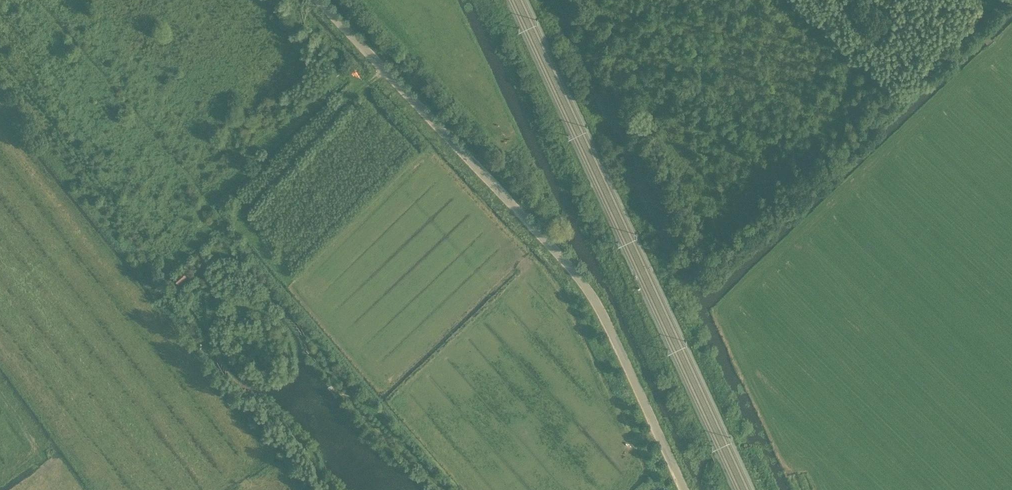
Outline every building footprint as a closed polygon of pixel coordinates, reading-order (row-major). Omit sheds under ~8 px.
[(178,282),(186,275),(181,269),(173,276),(178,282)] [(626,459),(634,455),(631,448),(623,452),(626,459)]
